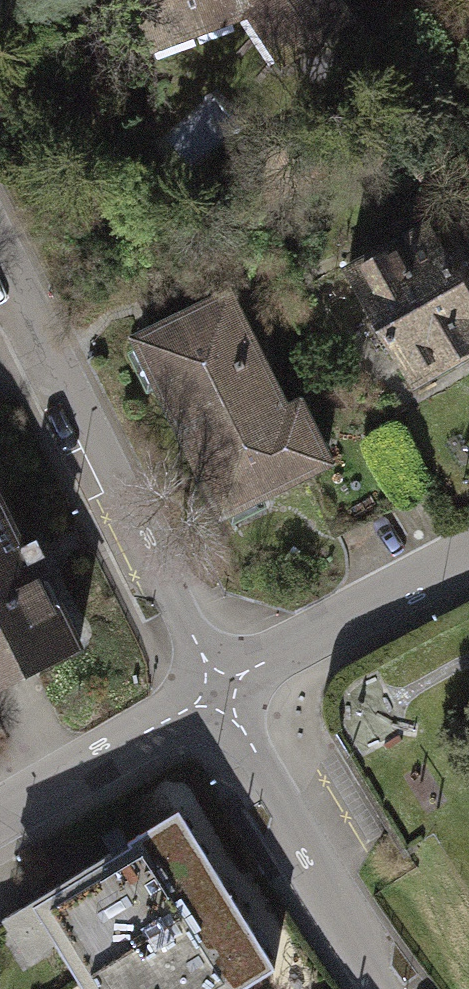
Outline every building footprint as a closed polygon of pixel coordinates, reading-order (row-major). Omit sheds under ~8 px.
[(151,60),(254,32),(282,75),(364,22),(347,0),(128,0),(151,60)] [(434,226),(343,277),(411,398),(468,366),(468,288),(434,226)] [(288,409),(232,293),(129,343),(219,528),(336,472),(302,402),(288,409)] [(81,647),(0,490),(0,689),(81,647)] [(27,905),(79,988),(241,988),(274,968),(176,812),(27,905)]
